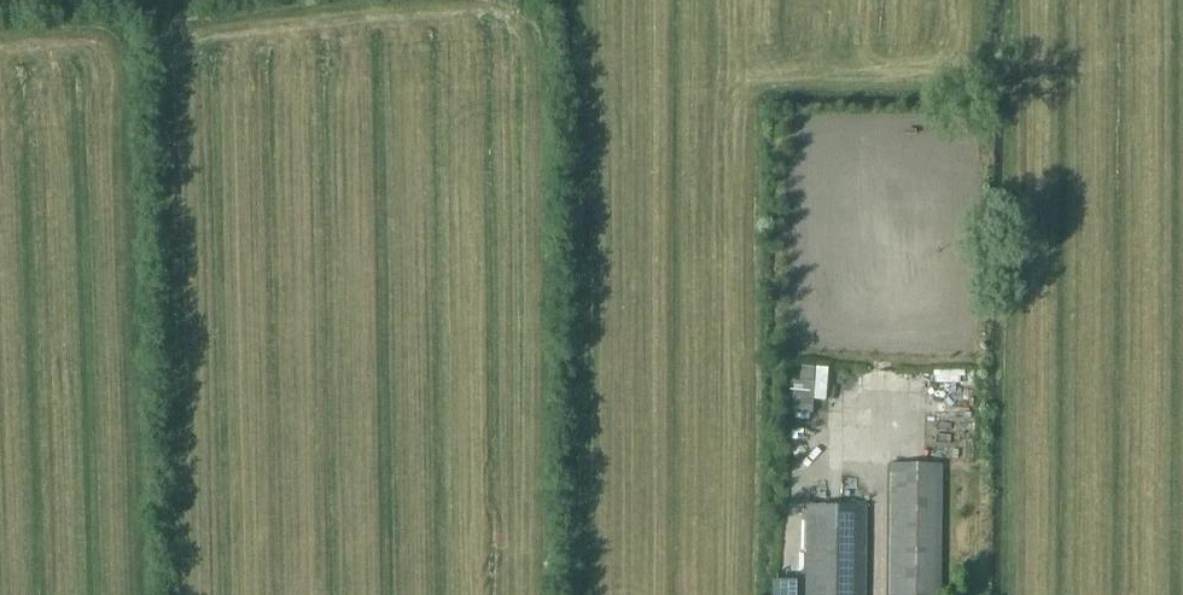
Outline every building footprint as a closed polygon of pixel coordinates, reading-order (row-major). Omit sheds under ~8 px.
[(801,366),(799,380),(813,382),(814,367),(801,366)] [(941,466),(891,466),(890,594),(940,594),(941,466)] [(865,507),(807,507),(805,594),(864,594),(865,507)] [(773,594),(794,594),(794,584),(773,584),(773,594)]
